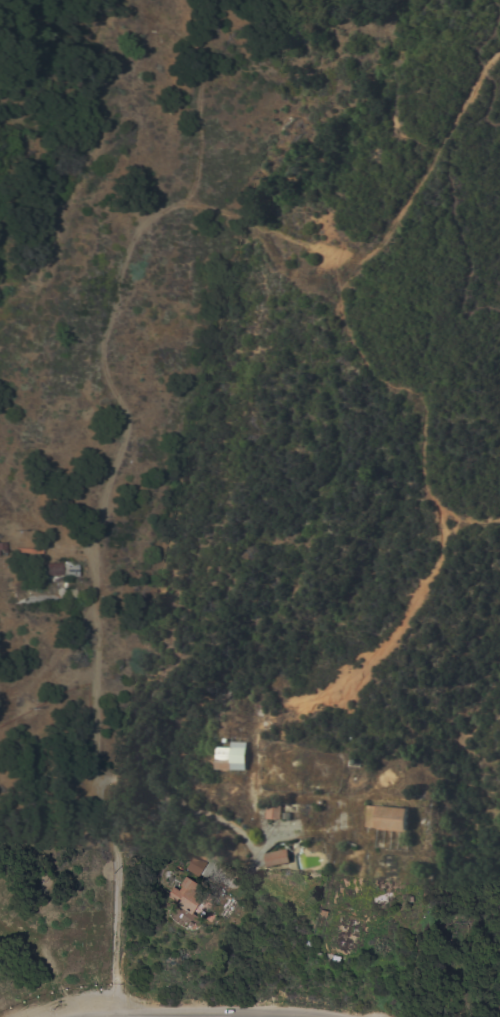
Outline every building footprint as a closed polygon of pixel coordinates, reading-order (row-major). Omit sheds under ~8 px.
[(65,561),(70,561),(70,563),(77,563),(77,576),(61,576),(61,575),(46,575),(46,563),(65,563),(65,561)] [(233,747),(233,742),(249,742),(248,770),(218,769),(218,761),(219,747),(233,747)] [(217,796),(208,793),(211,778),(220,782),(217,796)] [(430,799),(430,810),(419,811),(418,799),(430,799)] [(267,818),(268,802),(282,803),(281,819),(267,818)] [(407,832),(378,830),(378,826),(369,826),(370,805),(379,806),(379,805),(410,808),(407,832)] [(268,867),(266,853),(288,849),(291,862),(268,867)] [(178,865),(186,850),(206,862),(197,876),(178,865)] [(173,909),(176,905),(175,905),(177,903),(167,896),(173,887),(178,890),(181,887),(179,886),(185,877),(197,885),(193,891),(203,897),(207,891),(213,895),(215,892),(222,896),(212,913),(216,915),(210,925),(199,918),(198,919),(197,919),(195,923),(173,909)] [(220,917),(222,915),(218,912),(229,896),(239,902),(226,921),(220,917)] [(364,922),(356,952),(330,945),(338,915),(364,922)]
